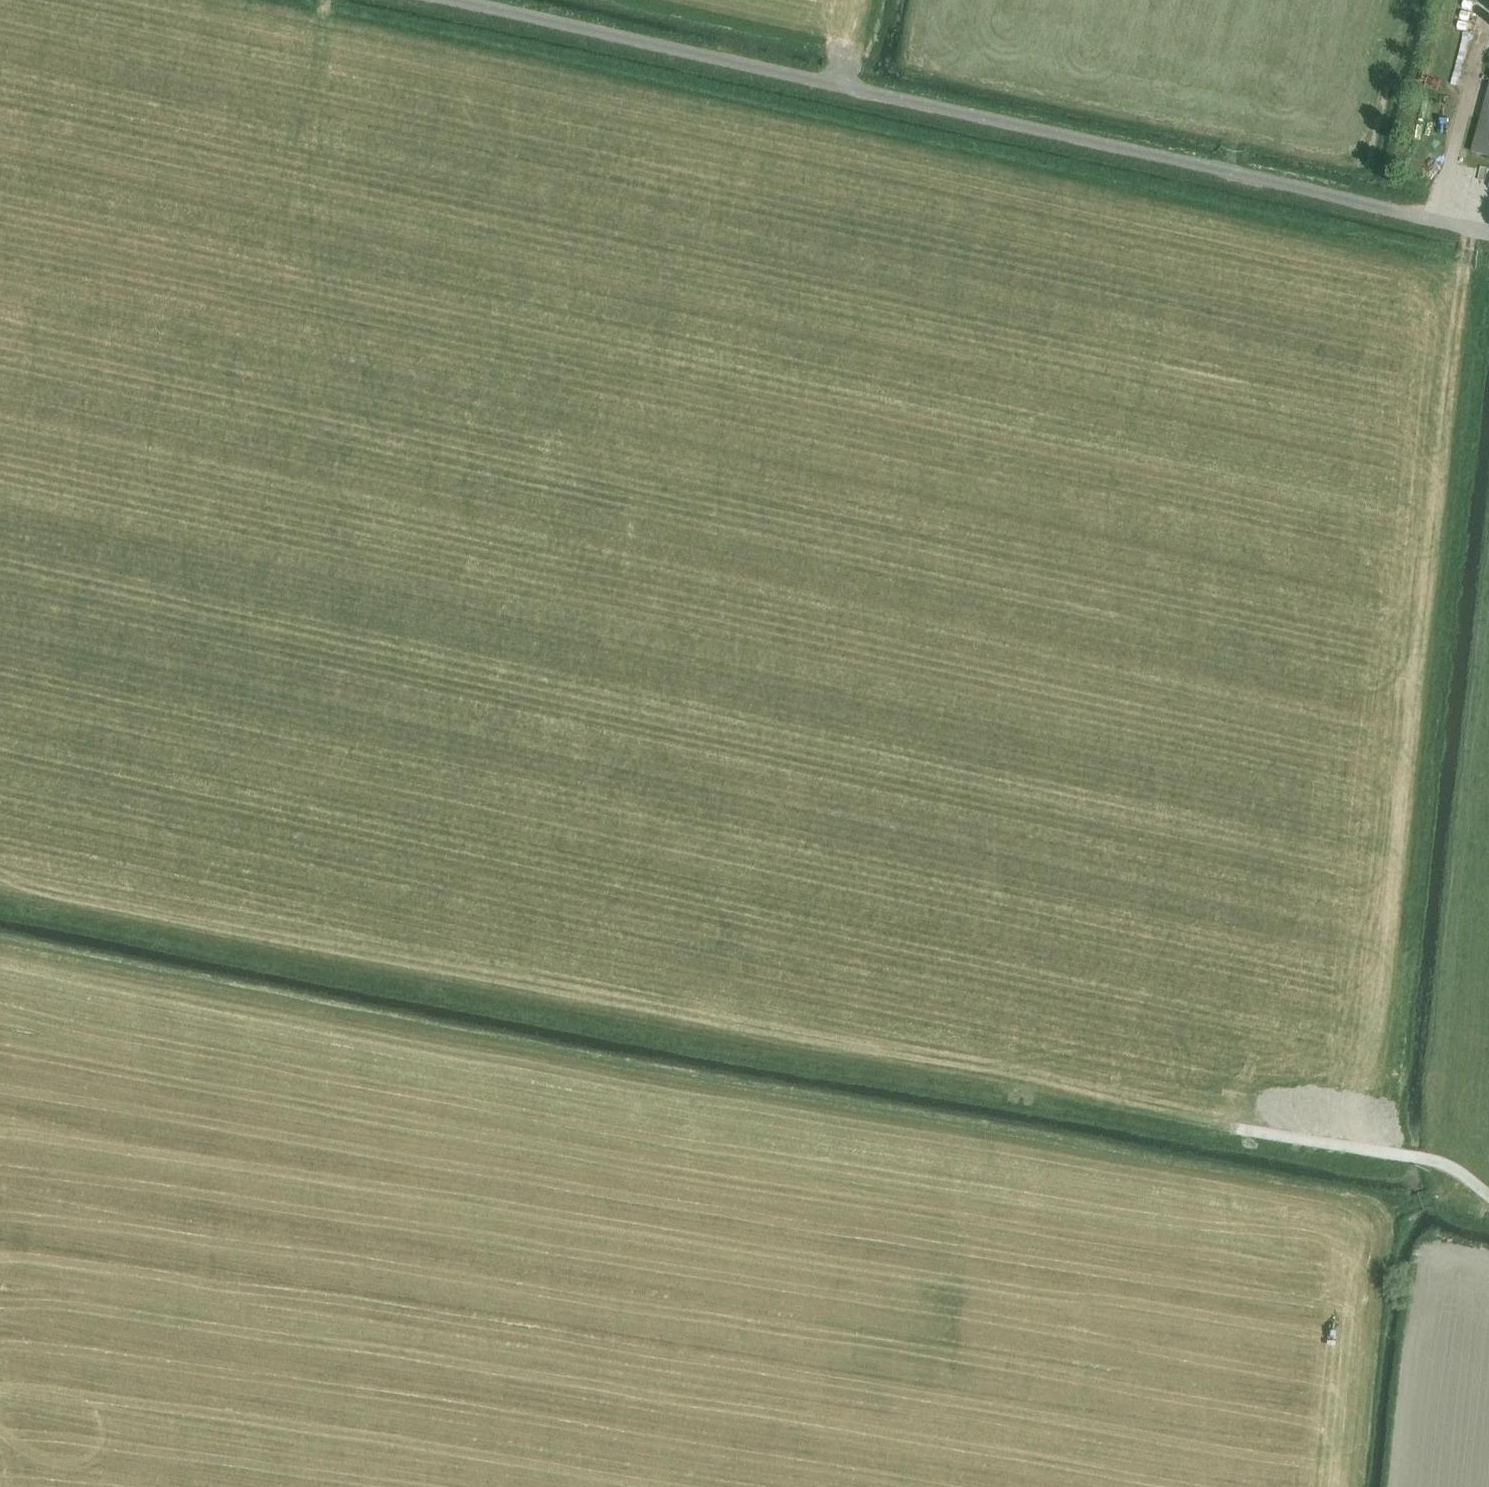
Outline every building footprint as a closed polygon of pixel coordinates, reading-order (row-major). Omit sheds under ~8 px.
[(1473,149),(1472,153),(1488,157),(1488,88),(1473,149)]
